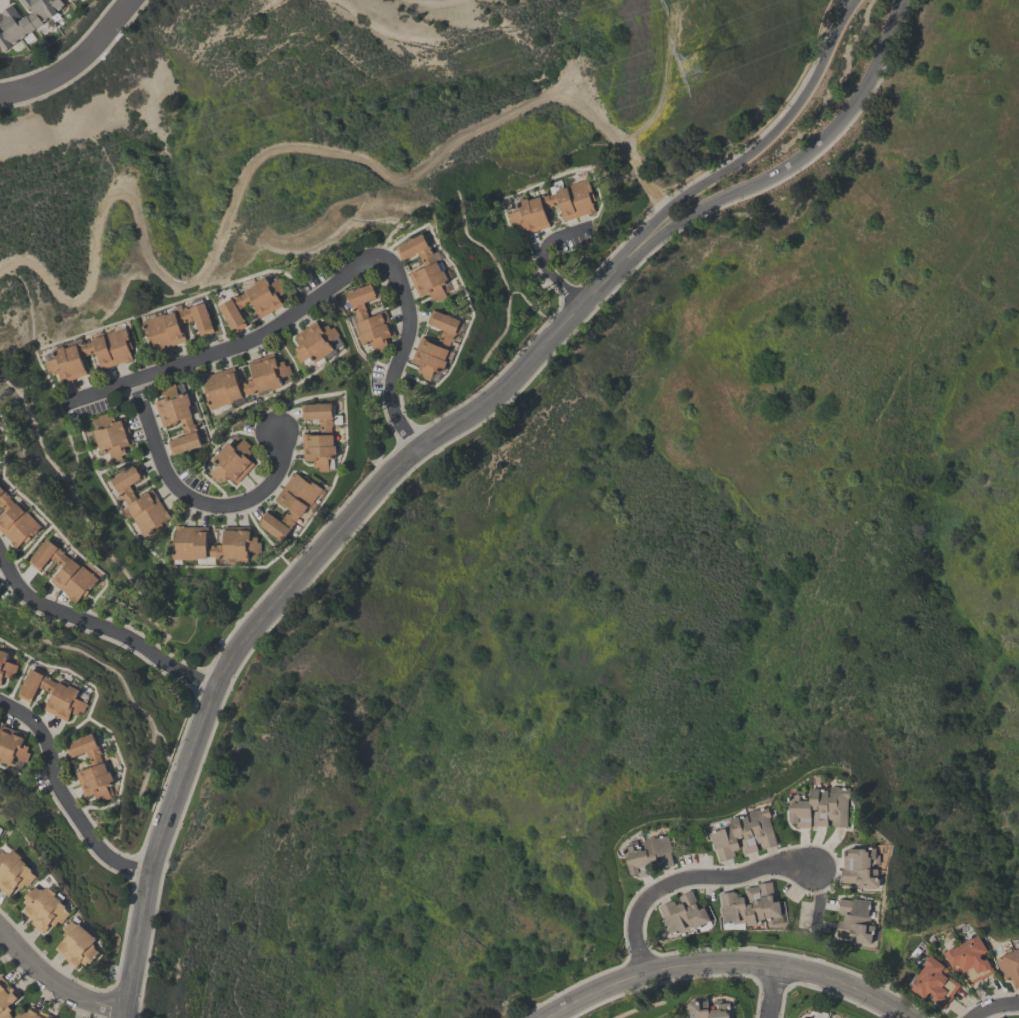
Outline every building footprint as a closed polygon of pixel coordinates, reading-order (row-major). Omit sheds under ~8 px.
[(4,50),(0,44),(0,34),(2,33),(1,32),(3,31),(1,28),(0,29),(0,12),(12,4),(20,16),(16,19),(17,21),(21,18),(24,16),(24,17),(26,15),(26,16),(32,12),(30,9),(27,10),(20,0),(60,0),(64,6),(56,11),(57,13),(48,19),(47,18),(42,22),(43,23),(28,34),(27,33),(11,44),(11,45),(4,50)] [(596,210),(588,213),(587,212),(564,219),(559,205),(561,205),(560,201),(550,204),(551,206),(544,208),(550,224),(524,233),(520,221),(519,221),(520,225),(514,227),(512,222),(509,223),(506,213),(518,209),(515,200),(527,196),(528,198),(540,194),(547,192),(548,193),(557,190),(556,188),(589,177),(593,188),(590,189),(591,192),(594,191),(596,198),(592,199),(596,210)] [(394,247),(399,244),(398,243),(408,238),(408,237),(412,235),(413,236),(423,231),(432,251),(431,252),(435,260),(437,258),(442,269),(444,268),(449,279),(441,283),(447,295),(438,299),(436,296),(432,298),(429,292),(419,296),(407,273),(424,265),(421,258),(420,258),(417,251),(400,259),(394,247)] [(218,304),(238,293),(238,295),(246,291),(245,289),(255,284),(253,281),(265,275),(269,282),(279,277),(284,286),(281,288),(283,292),(278,295),(281,301),(280,301),(282,304),(258,317),(251,304),(254,303),(252,300),(243,305),(243,306),(238,309),(244,320),(243,321),(246,325),(233,332),(232,328),(231,329),(218,304)] [(361,343),(358,333),(359,332),(356,322),(357,321),(352,307),(350,308),(349,305),(350,304),(345,291),(374,281),(379,295),(362,301),(368,316),(385,309),(394,334),(389,336),(389,335),(382,337),(383,339),(385,338),(389,347),(374,352),(370,340),(361,343)] [(154,350),(151,342),(148,342),(146,336),(148,335),(147,331),(145,332),(141,320),(163,313),(174,310),(175,312),(183,309),(182,307),(204,300),(208,311),(209,311),(210,315),(209,315),(213,327),(212,327),(213,331),(201,335),(199,331),(198,331),(194,319),(187,321),(187,320),(178,323),(181,331),(182,331),(185,339),(184,339),(184,341),(154,350)] [(420,335),(438,342),(443,327),(426,321),(431,308),(436,310),(436,309),(446,313),(447,312),(451,313),(451,314),(461,318),(453,340),(451,340),(449,347),(450,347),(446,358),(448,358),(444,370),(435,366),(430,379),(421,376),(423,372),(418,370),(420,364),(423,365),(424,363),(417,361),(416,362),(411,360),(420,335)] [(293,335),(315,320),(317,323),(318,322),(322,328),(327,324),(330,328),(333,326),(338,334),(329,341),(334,348),(315,362),(310,354),(309,355),(311,359),(305,363),(302,360),(299,362),(293,354),(297,352),(293,348),(299,343),(293,335)] [(124,322),(129,338),(126,338),(127,341),(129,340),(132,347),(129,348),(132,357),(130,358),(131,360),(124,362),(124,360),(100,368),(96,354),(97,354),(96,350),(88,353),(88,354),(81,356),(87,374),(61,382),(58,372),(51,374),(49,370),(46,371),(43,362),(54,356),(52,348),(63,344),(62,343),(81,337),(82,341),(84,340),(85,342),(93,339),(92,337),(114,329),(113,326),(124,322)] [(282,385),(271,388),(270,386),(249,394),(249,392),(242,395),(242,396),(231,400),(231,401),(209,409),(202,388),(205,387),(202,377),(203,376),(202,375),(209,373),(209,374),(232,366),(238,384),(246,381),(254,378),(248,361),(273,352),(276,362),(283,360),(285,365),(288,364),(291,373),(279,377),(282,385)] [(201,444),(171,454),(166,441),(171,439),(171,438),(183,434),(181,428),(182,428),(179,418),(175,419),(176,421),(162,426),(153,400),(163,397),(161,391),(166,389),(165,386),(174,383),(178,394),(186,391),(190,403),(188,404),(191,414),(190,415),(192,423),(194,423),(196,430),(197,429),(201,444)] [(303,433),(321,432),(321,425),(320,425),(320,417),(302,417),(301,403),(306,403),(306,402),(317,402),(317,401),(322,401),(322,402),(333,402),(333,425),(332,425),(332,432),(334,432),(334,443),(337,443),(337,456),(329,456),(329,470),(319,470),(319,466),(314,466),(314,460),(316,460),(316,458),(309,458),(309,459),(303,459),(303,433)] [(124,417),(133,443),(127,445),(127,444),(120,446),(123,454),(120,454),(121,458),(112,461),(108,449),(100,452),(93,429),(96,428),(95,427),(100,425),(97,415),(112,410),(115,420),(124,417)] [(236,482),(227,473),(226,474),(228,476),(224,480),(220,476),(216,480),(211,476),(212,475),(210,473),(219,463),(212,456),(227,440),(234,446),(243,437),(250,444),(248,447),(252,451),(247,456),(254,462),(236,482)] [(151,488),(165,510),(165,509),(170,517),(160,523),(161,525),(142,537),(130,517),(131,516),(125,506),(127,505),(122,498),(121,499),(113,487),(115,486),(110,478),(136,462),(144,475),(128,485),(132,491),(132,492),(136,499),(146,493),(145,492),(151,488)] [(323,487),(308,507),(307,506),(301,514),(300,513),(294,521),(296,522),(291,527),(282,539),(257,521),(265,509),(269,512),(270,511),(280,519),(284,514),(285,514),(290,507),(288,505),(287,506),(275,498),(289,478),(288,477),(294,470),(308,480),(309,478),(323,487)] [(16,546),(0,529),(0,515),(1,514),(2,515),(7,510),(2,504),(1,505),(0,504),(0,483),(5,489),(11,495),(10,497),(15,502),(17,501),(25,508),(26,508),(42,525),(33,534),(32,532),(29,534),(31,536),(26,541),(23,539),(16,546)] [(171,559),(171,537),(174,537),(174,525),(183,525),(183,526),(208,526),(208,536),(206,536),(206,544),(215,544),(215,543),(223,544),(223,526),(250,526),(250,535),(257,535),(257,541),(260,541),(260,551),(248,550),(248,559),(235,559),(235,557),(225,557),(225,558),(214,558),(214,556),(206,556),(206,557),(196,557),(196,559),(171,559)] [(50,580),(58,570),(59,571),(63,565),(57,560),(56,561),(50,556),(41,567),(38,570),(28,561),(31,557),(47,536),(65,550),(64,552),(71,557),(72,556),(81,563),(99,577),(85,595),(82,593),(75,602),(69,597),(70,596),(50,580)] [(4,672),(0,682),(0,648),(10,651),(7,659),(19,664),(14,676),(11,675),(10,677),(4,675),(5,672),(4,672)] [(67,720),(43,708),(50,695),(51,695),(53,692),(45,688),(45,689),(38,685),(30,701),(18,695),(20,690),(19,690),(24,680),(23,680),(26,675),(26,676),(31,666),(52,677),(51,678),(58,682),(59,680),(69,685),(70,682),(81,688),(77,696),(89,702),(84,711),(81,710),(78,714),(73,711),(74,708),(73,708),(67,720)] [(11,764),(0,760),(1,758),(0,758),(0,726),(1,724),(25,734),(21,743),(30,747),(28,752),(30,752),(26,762),(14,757),(11,764)] [(85,795),(75,771),(89,765),(90,766),(93,765),(90,757),(89,757),(86,750),(70,757),(64,744),(79,737),(79,736),(83,734),(84,735),(93,731),(102,753),(101,753),(104,761),(105,760),(109,770),(111,769),(116,780),(108,784),(113,796),(104,800),(102,796),(96,799),(93,793),(97,791),(97,790),(85,795)] [(852,785),(851,795),(849,795),(848,824),(833,824),(833,823),(832,823),(832,817),(828,817),(828,824),(814,824),(814,815),(813,815),(813,808),(819,808),(819,804),(818,804),(818,806),(812,806),(811,826),(797,825),(797,820),(791,820),(791,818),(790,818),(791,805),(790,804),(790,788),(797,788),(806,788),(805,795),(807,795),(807,797),(811,797),(811,785),(821,785),(821,786),(829,787),(829,789),(832,789),(832,784),(833,783),(839,783),(841,784),(852,785)] [(709,831),(720,827),(719,825),(729,822),(731,824),(733,823),(731,816),(740,813),(740,815),(748,813),(750,819),(752,819),(750,810),(751,809),(757,807),(758,808),(769,804),(772,814),(769,815),(778,843),(763,847),(763,846),(761,846),(759,841),(756,842),(758,849),(745,853),(740,838),(745,836),(744,833),(743,833),(743,835),(738,837),(740,845),(739,846),(739,847),(733,849),(735,854),(733,855),(733,856),(719,860),(715,848),(714,848),(709,831)] [(673,863),(658,867),(656,858),(650,860),(653,872),(639,876),(638,871),(632,872),(630,867),(629,867),(626,857),(625,857),(622,845),(629,843),(629,840),(637,838),(638,844),(640,844),(641,846),(644,845),(643,839),(645,838),(646,836),(653,834),(655,836),(667,832),(672,850),(670,850),(673,863)] [(848,846),(877,846),(876,853),(880,853),(880,861),(878,861),(878,875),(879,875),(879,877),(880,877),(879,884),(878,884),(878,886),(858,885),(858,881),(855,881),(855,882),(841,882),(841,866),(843,867),(844,854),(848,854),(848,846)] [(8,895),(0,888),(0,847),(5,851),(8,851),(10,852),(13,848),(23,855),(21,857),(27,862),(27,863),(32,867),(32,872),(36,875),(28,886),(25,883),(21,887),(17,884),(8,895)] [(719,892),(733,890),(734,892),(735,891),(736,896),(742,895),(742,896),(745,895),(744,887),(757,885),(757,883),(771,880),(773,895),(772,895),(773,897),(777,897),(778,898),(782,921),(770,923),(770,919),(764,920),(764,921),(756,922),(756,923),(746,924),(746,919),(745,919),(743,922),(732,923),(732,921),(722,923),(719,905),(721,905),(719,892)] [(23,911),(25,908),(24,907),(27,904),(23,901),(26,897),(24,896),(34,884),(39,888),(42,888),(43,889),(47,884),(57,892),(55,894),(61,899),(60,899),(66,904),(66,908),(70,912),(61,922),(58,920),(54,925),(50,921),(47,925),(48,926),(43,932),(30,922),(32,919),(23,911)] [(658,905),(673,898),(675,904),(680,902),(678,895),(691,889),(696,901),(695,901),(698,908),(704,905),(710,920),(697,925),(698,927),(693,929),(692,927),(677,933),(676,931),(669,934),(662,918),(663,917),(658,905)] [(870,944),(852,941),(852,940),(851,940),(851,935),(835,932),(837,919),(842,920),(843,914),(838,914),(838,912),(837,912),(839,897),(852,899),(852,897),(870,900),(868,910),(870,910),(868,924),(872,925),(870,944)] [(55,948),(58,945),(57,945),(65,935),(63,933),(65,930),(62,928),(63,927),(62,926),(69,917),(77,924),(79,922),(97,937),(93,942),(95,944),(95,946),(100,950),(90,962),(89,960),(86,964),(82,961),(78,964),(76,967),(64,958),(65,956),(55,948)] [(995,971),(982,978),(981,977),(969,984),(961,969),(957,972),(945,950),(955,945),(955,946),(980,932),(990,949),(984,952),(983,952),(982,952),(982,955),(983,957),(985,958),(988,956),(992,964),(992,965),(995,971)] [(1013,949),(1018,947),(1018,985),(1015,987),(1010,975),(1004,977),(996,958),(1004,954),(1003,953),(1007,952),(1005,947),(1011,945),(1013,949)] [(960,983),(952,994),(953,995),(943,1007),(931,998),(933,995),(933,993),(931,991),(929,991),(928,992),(929,993),(925,997),(925,996),(923,998),(909,986),(915,979),(914,978),(926,963),(925,963),(932,954),(949,968),(945,973),(947,975),(948,974),(960,983)] [(10,1016),(8,1017),(0,1017),(0,976),(18,995),(7,1006),(10,1009),(8,1012),(10,1014),(8,1015),(10,1016)] [(713,1006),(714,1005),(714,1004),(713,999),(722,998),(722,1002),(730,1001),(730,1011),(730,1015),(731,1015),(731,1017),(691,1017),(689,1000),(691,1000),(691,999),(698,998),(698,1000),(700,999),(700,1000),(708,999),(709,1007),(710,1007),(710,1008),(713,1008),(713,1006)] [(54,1017),(53,1017),(14,1017),(18,1012),(20,1013),(21,1009),(26,1012),(28,1008),(29,1008),(32,1004),(54,1017)]
